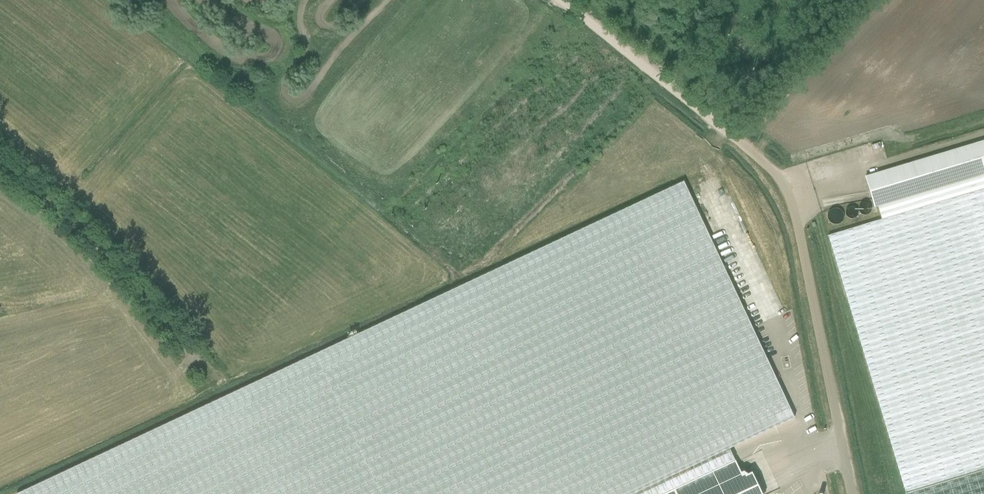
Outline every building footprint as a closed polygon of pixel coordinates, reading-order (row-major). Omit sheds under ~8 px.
[(865,176),(875,208),(878,207),(882,219),(828,236),(906,493),(983,493),(983,141),(865,176)] [(735,461),(729,449),(794,418),(684,182),(18,493),(762,493),(752,473),(748,475),(743,472),(741,473),(735,461)]
